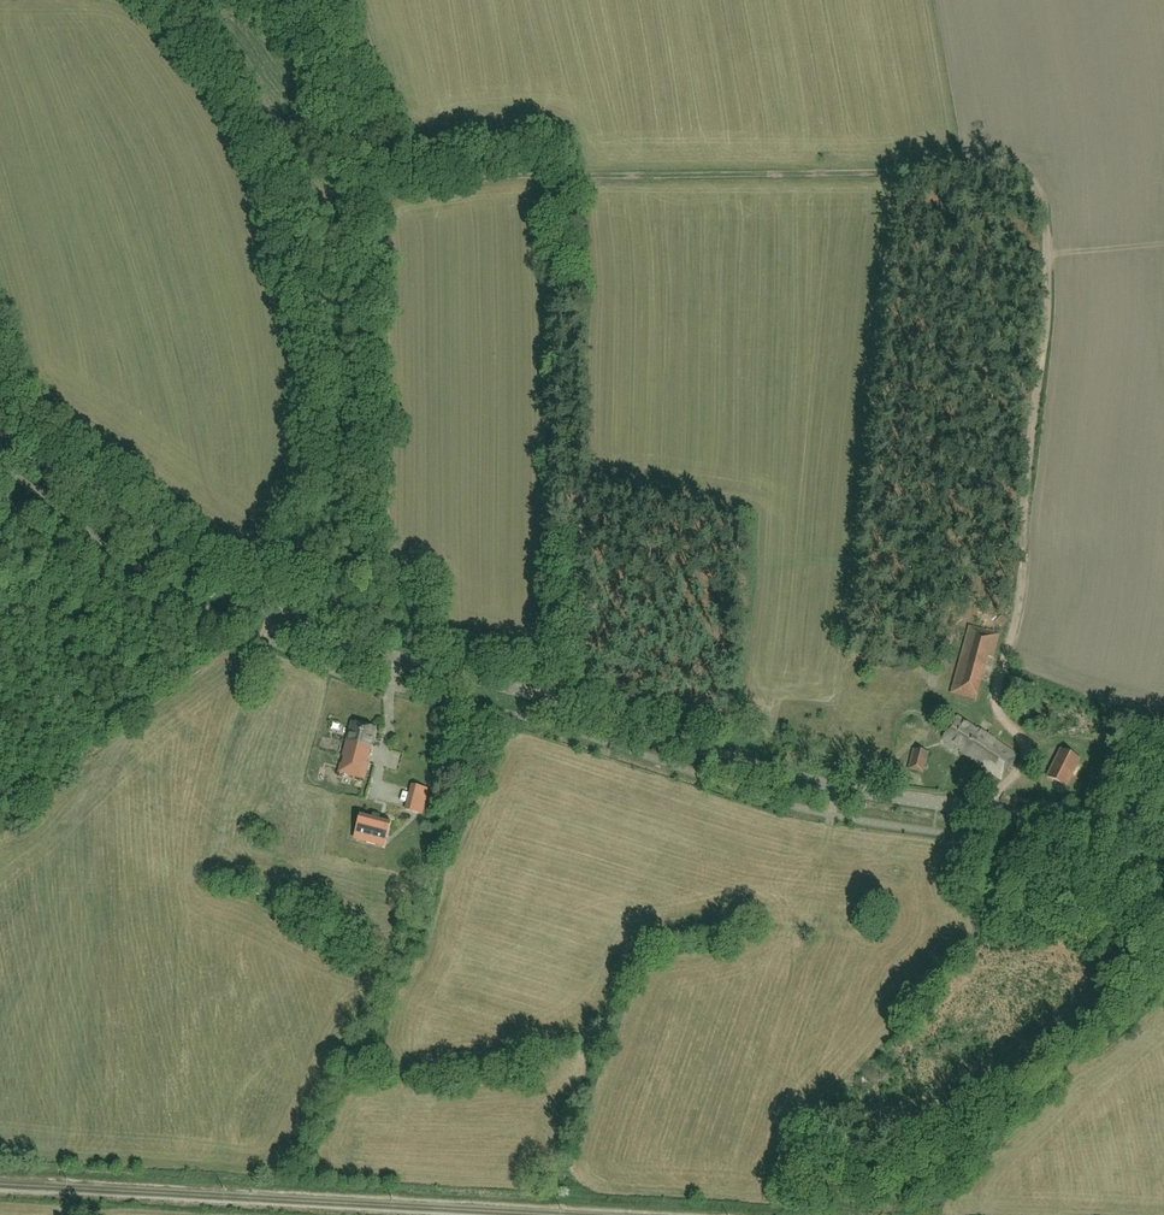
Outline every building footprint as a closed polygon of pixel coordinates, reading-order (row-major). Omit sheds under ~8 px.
[(971,617),(951,693),(976,700),(987,656),(992,657),(1000,625),(971,617)] [(944,738),(962,750),(961,752),(1002,780),(1018,756),(977,728),(976,730),(958,718),(944,738)] [(375,729),(352,723),(339,772),(364,779),(368,763),(367,762),(375,729)] [(924,774),(929,753),(913,749),(908,769),(924,774)] [(1047,777),(1065,786),(1079,759),(1061,750),(1047,777)] [(412,786),(413,786),(407,809),(406,809),(406,810),(422,814),(428,790),(412,786)] [(361,815),(355,839),(384,846),(390,822),(378,819),(379,815),(380,815),(373,813),(374,814),(372,818),(361,815)]
